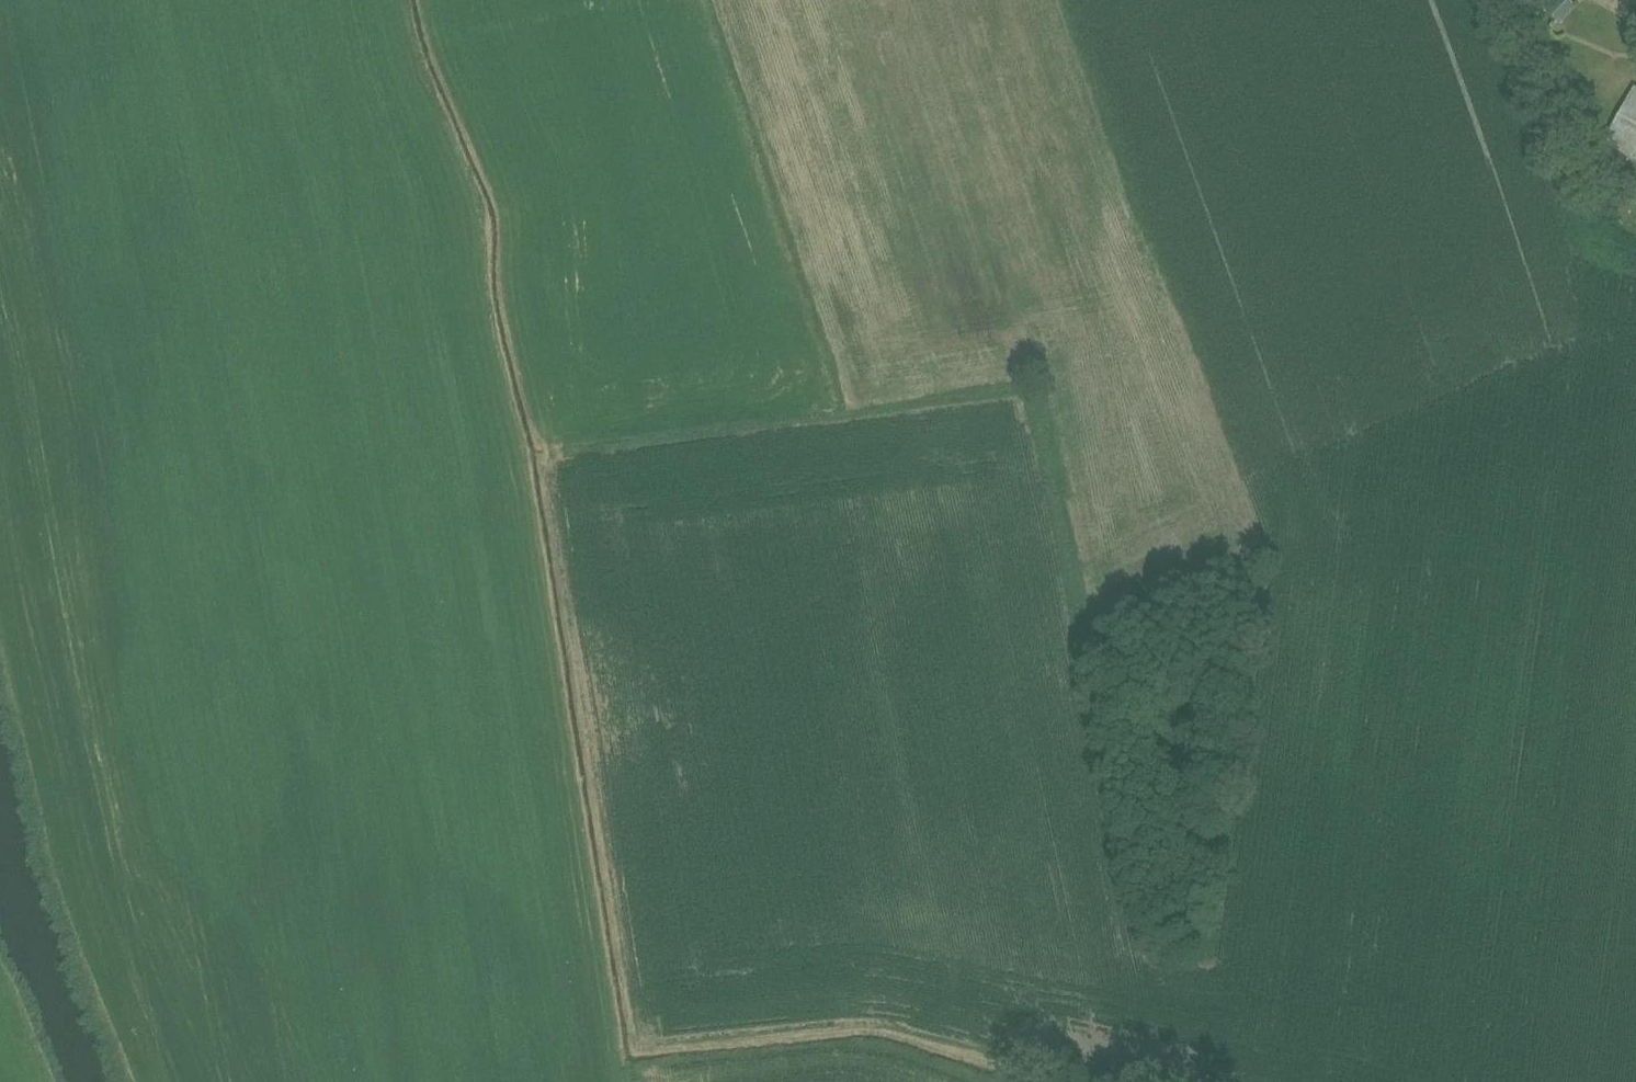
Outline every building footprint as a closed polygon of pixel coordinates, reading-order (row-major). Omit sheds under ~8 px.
[(1629,87),(1601,148),(1635,163),(1635,90),(1629,87)]
